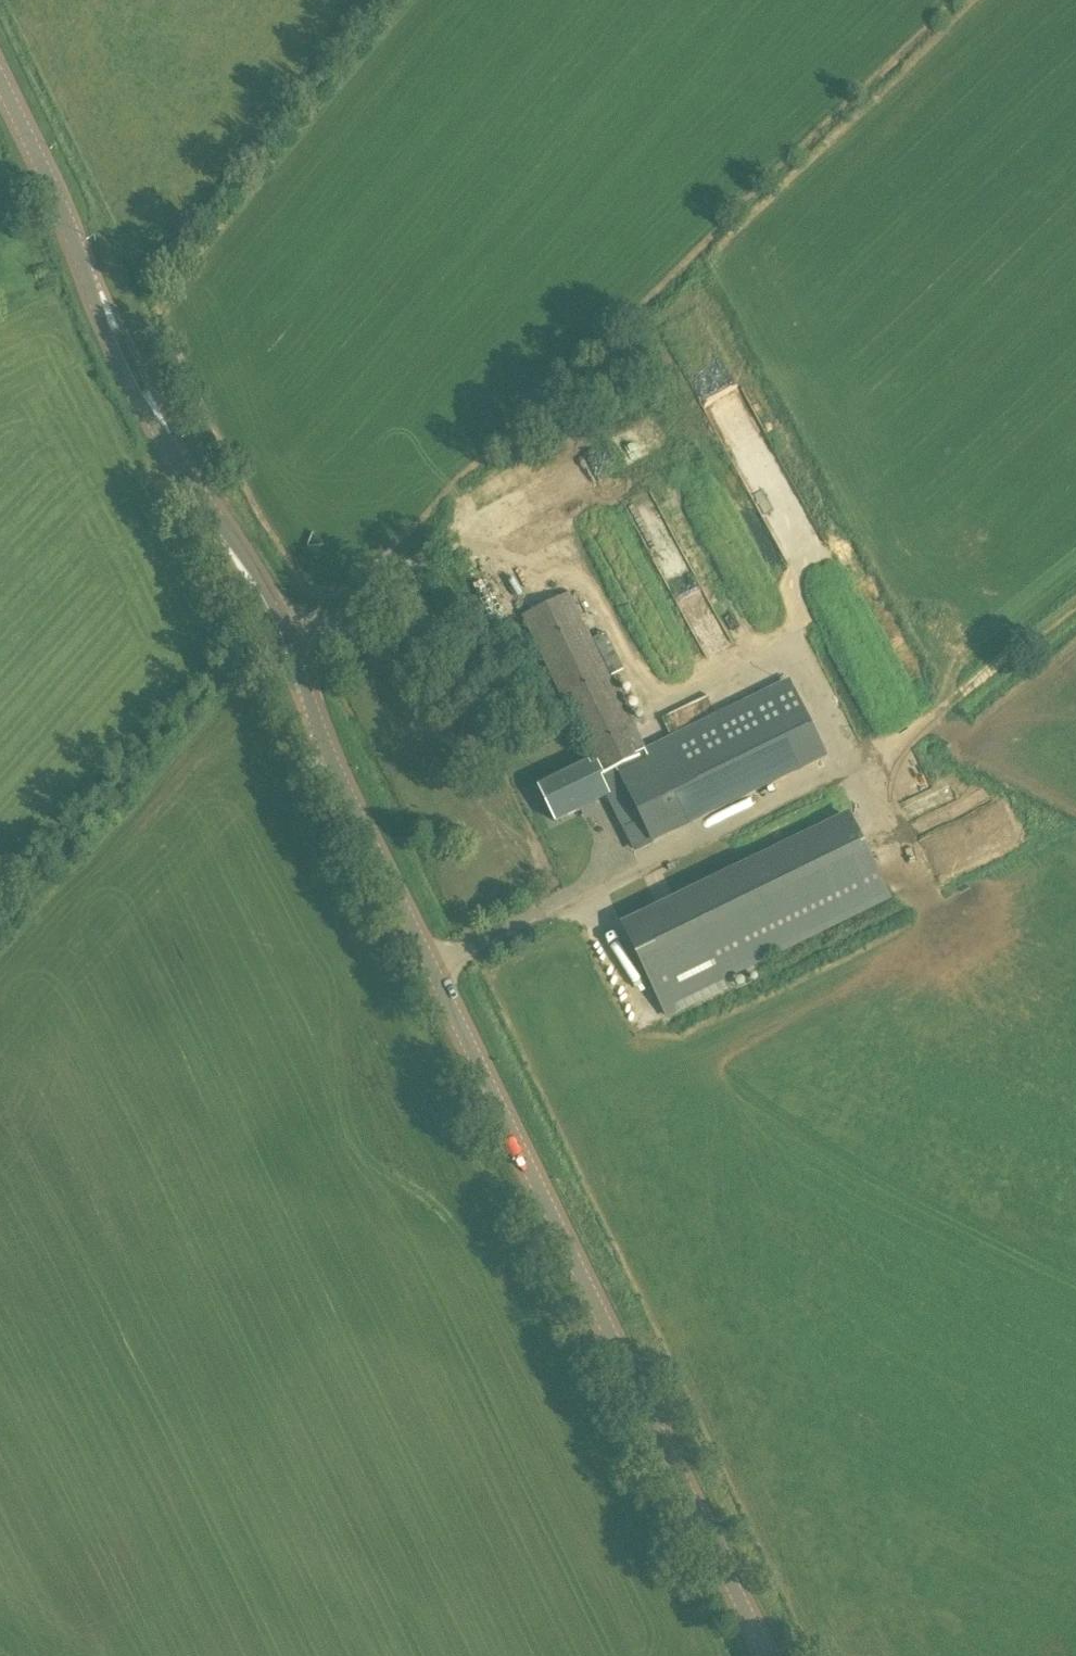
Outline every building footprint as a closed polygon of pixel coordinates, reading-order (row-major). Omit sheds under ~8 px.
[(569,592),(521,615),(591,762),(538,787),(555,821),(605,797),(624,834),(644,824),(655,846),(730,810),(691,732),(648,753),(569,592)] [(666,1018),(730,987),(726,980),(890,900),(848,812),(620,923),(666,1018)]
